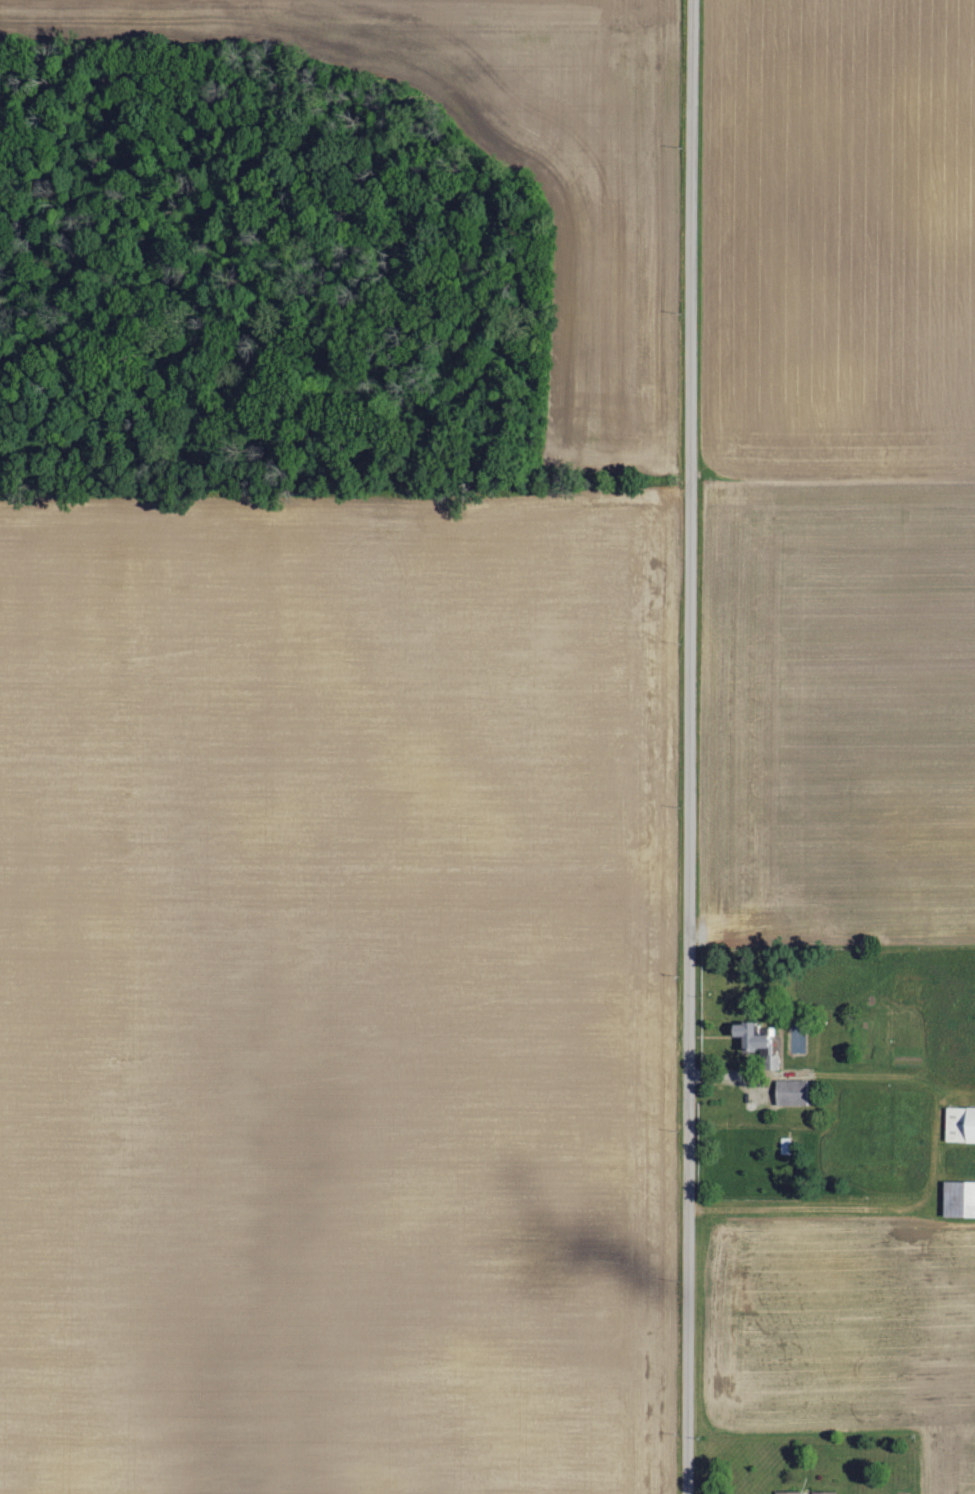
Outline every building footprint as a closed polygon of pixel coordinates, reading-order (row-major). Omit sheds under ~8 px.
[(740,1025),(740,1038),(750,1038),(750,1054),(761,1054),(761,1049),(774,1048),(773,1037),(761,1037),(760,1025),(740,1025)] [(778,1080),(779,1105),(807,1105),(806,1079),(778,1080)] [(947,1142),(974,1142),(974,1108),(948,1107),(947,1142)] [(781,1137),(780,1152),(790,1153),(791,1138),(781,1137)] [(947,1216),(974,1217),(974,1182),(948,1181),(947,1216)]
